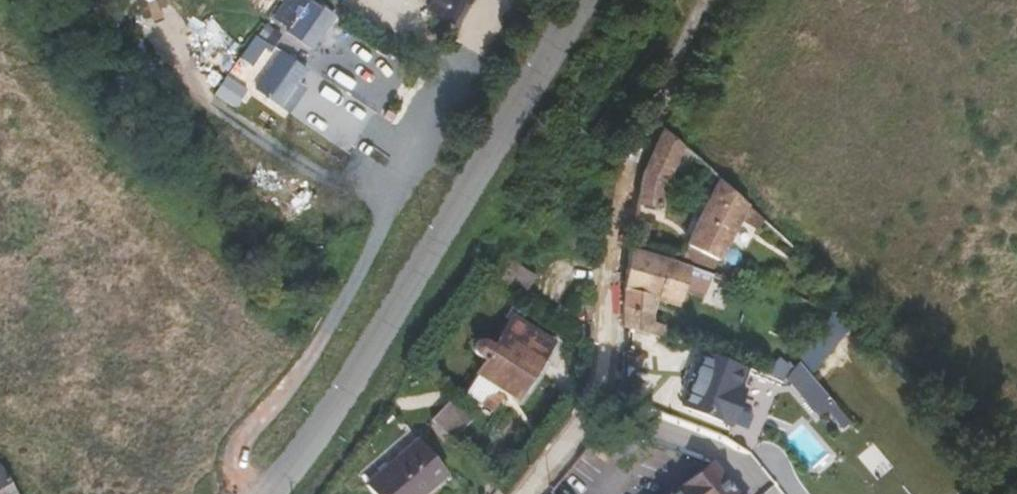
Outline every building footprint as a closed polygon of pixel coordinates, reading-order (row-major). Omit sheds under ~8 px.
[(310,38),(326,10),(309,0),(285,0),(275,18),(310,38)] [(446,9),(461,17),(468,4),(461,0),(451,0),(446,9)] [(259,44),(235,77),(281,109),(310,68),(283,49),(278,57),(259,44)] [(690,151),(664,128),(642,175),(636,204),(662,209),(665,189),(674,168),(681,172),(690,151)] [(748,205),(720,179),(708,200),(687,245),(719,261),(735,229),(742,218),(748,205)] [(748,205),(742,218),(759,229),(764,219),(748,205)] [(647,246),(653,221),(637,217),(631,242),(647,246)] [(670,259),(630,248),(624,287),(623,307),(623,328),(666,339),(666,324),(653,322),(653,315),(653,299),(657,300),(659,295),(682,302),(685,289),(705,296),(713,275),(691,267),(670,259)] [(536,275),(514,261),(507,272),(499,284),(522,299),(536,275)] [(680,307),(682,302),(659,295),(657,300),(680,307)] [(556,342),(514,317),(497,345),(496,344),(486,339),(484,338),(481,339),(478,341),(477,343),(476,345),(475,348),(475,350),(476,353),(478,355),(480,356),(483,359),(487,361),(478,374),(465,394),(470,398),(471,397),(480,403),(486,396),(495,393),(499,387),(519,401),(556,342)] [(746,365),(706,350),(700,366),(693,363),(684,388),(691,391),(685,408),(734,426),(747,390),(738,386),(746,365)] [(429,366),(434,359),(425,352),(420,358),(429,366)] [(623,352),(622,374),(623,383),(627,386),(628,385),(634,376),(641,364),(642,352),(623,352)] [(800,364),(784,377),(818,416),(833,403),(800,364)] [(634,376),(628,385),(636,391),(642,382),(634,376)] [(474,417),(453,397),(431,420),(443,433),(451,441),(474,417)] [(419,439),(365,485),(373,493),(421,493),(447,472),(419,439)] [(711,463),(681,488),(680,487),(671,493),(736,493),(711,463)] [(0,464),(0,493),(18,493),(0,464)]
